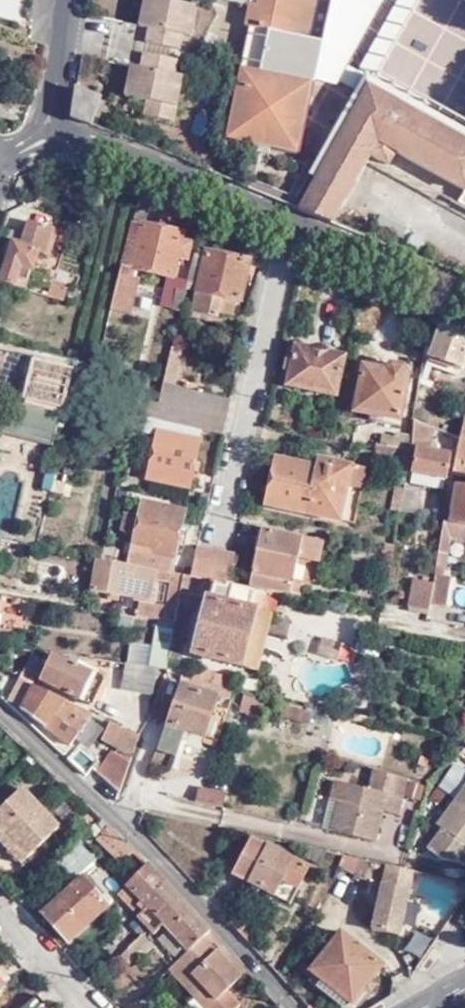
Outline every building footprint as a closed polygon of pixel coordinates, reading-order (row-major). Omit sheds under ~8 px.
[(168,0),(155,0),(153,11),(143,8),(139,25),(149,27),(146,42),(179,49),(182,34),(185,25),(194,26),(198,6),(168,0)] [(143,8),(153,11),(155,0),(145,0),(143,8)] [(248,5),(243,26),(249,27),(225,138),(299,153),(314,81),(323,42),(355,50),(383,0),(226,0),(248,5)] [(348,63),(340,78),(356,87),(364,75),(372,80),(417,0),(398,0),(359,69),(348,63)] [(192,37),(194,26),(185,25),(182,34),(192,37)] [(348,63),(355,50),(323,42),(314,81),(335,85),(340,78),(348,63)] [(172,83),(175,76),(178,60),(144,53),(140,68),(131,65),(128,82),(137,84),(135,97),(135,98),(147,101),(144,114),(174,121),(181,86),(172,83)] [(317,179),(368,88),(464,142),(464,130),(372,80),(364,75),(356,87),(307,175),(317,179)] [(183,78),(175,76),(172,83),(181,86),(183,78)] [(125,96),(135,98),(135,97),(137,84),(128,82),(125,96)] [(73,118),(90,125),(102,98),(76,88),(73,118)] [(368,88),(317,179),(301,209),(333,222),(351,188),(370,155),(388,165),(394,153),(464,190),(458,202),(464,205),(464,142),(368,88)] [(137,199),(131,222),(144,225),(152,205),(137,199)] [(11,286),(15,275),(19,264),(30,268),(32,269),(38,251),(45,254),(54,230),(29,222),(23,245),(13,241),(5,265),(0,264),(0,283),(11,286)] [(131,222),(109,314),(131,320),(140,283),(134,281),(136,271),(170,278),(177,254),(186,255),(188,243),(180,241),(182,234),(144,225),(131,222)] [(13,241),(23,245),(24,238),(0,230),(0,264),(5,265),(13,241)] [(62,233),(54,230),(45,254),(54,256),(62,233)] [(194,249),(187,282),(197,284),(191,312),(216,318),(218,313),(221,296),(238,299),(240,300),(248,262),(194,249)] [(26,278),(30,268),(19,264),(15,275),(26,278)] [(46,298),(64,302),(67,286),(49,282),(46,298)] [(165,307),(179,311),(184,293),(170,290),(165,307)] [(238,299),(221,296),(218,313),(234,317),(238,299)] [(464,355),(464,332),(438,322),(436,331),(428,330),(424,354),(443,361),(461,367),(464,355)] [(175,384),(182,358),(180,357),(182,346),(172,343),(163,382),(175,384)] [(293,346),(284,385),(333,395),(342,357),(293,346)] [(97,363),(113,368),(116,358),(99,353),(97,363)] [(423,359),(421,374),(436,378),(443,361),(424,354),(424,357),(423,359)] [(64,408),(73,373),(74,371),(22,357),(2,432),(53,445),(59,426),(63,427),(65,419),(71,420),(74,411),(64,408)] [(362,364),(355,408),(399,417),(407,371),(403,364),(391,361),(385,367),(362,364)] [(91,377),(73,373),(64,408),(74,411),(81,413),(91,377)] [(133,415),(131,414),(128,430),(155,436),(153,448),(145,447),(143,460),(150,462),(146,477),(187,486),(200,430),(133,415)] [(429,448),(433,424),(416,417),(412,436),(411,445),(416,446),(412,469),(414,469),(446,476),(447,476),(452,454),(429,448)] [(464,419),(461,435),(454,468),(464,471),(464,419)] [(381,430),(379,438),(410,449),(411,445),(412,436),(395,430),(393,434),(381,430)] [(264,504),(336,520),(349,466),(317,459),(315,468),(275,459),(264,504)] [(354,467),(349,466),(336,520),(347,522),(355,488),(350,487),(354,467)] [(444,487),(446,476),(414,469),(411,480),(444,487)] [(51,485),(49,492),(63,496),(65,486),(55,482),(57,477),(44,473),(44,482),(51,485)] [(435,563),(446,565),(456,518),(460,519),(464,520),(464,481),(457,480),(450,518),(445,516),(435,563)] [(42,490),(49,492),(51,485),(44,482),(42,490)] [(420,491),(403,487),(399,511),(415,514),(420,491)] [(130,553),(173,562),(183,511),(141,501),(137,518),(129,517),(126,531),(134,533),(130,553)] [(257,522),(259,514),(243,510),(242,518),(257,522)] [(460,519),(456,538),(464,540),(464,520),(460,519)] [(293,577),(301,538),(260,529),(249,585),(289,593),(291,582),(293,577)] [(321,542),(301,538),(293,577),(313,581),(321,542)] [(381,550),(391,553),(393,546),(382,543),(381,550)] [(130,553),(101,547),(99,561),(127,566),(130,553)] [(211,551),(194,548),(188,578),(206,581),(211,551)] [(206,581),(226,584),(233,555),(211,551),(206,581)] [(170,574),(173,562),(130,553),(127,566),(154,570),(170,574)] [(127,566),(99,561),(96,560),(90,592),(120,598),(122,593),(129,594),(130,592),(149,595),(154,570),(127,566)] [(450,575),(434,572),(431,584),(427,603),(443,607),(450,575)] [(164,604),(176,606),(180,576),(170,574),(164,604)] [(206,581),(188,578),(180,576),(176,606),(176,611),(173,626),(168,656),(175,657),(188,594),(207,597),(194,655),(238,665),(252,607),(256,589),(226,584),(206,581)] [(426,610),(427,603),(431,584),(411,580),(405,607),(426,610)] [(302,584),(291,582),(289,593),(299,595),(302,584)] [(154,623),(173,626),(176,611),(134,606),(132,619),(154,623)] [(272,612),(252,607),(238,665),(258,668),(272,612)] [(441,623),(464,627),(464,610),(443,607),(441,623)] [(128,622),(116,620),(114,630),(127,632),(128,622)] [(164,674),(167,657),(168,656),(173,626),(154,623),(150,651),(127,647),(124,667),(154,673),(164,674)] [(24,653),(18,670),(38,676),(44,659),(24,653)] [(51,656),(35,686),(89,711),(101,681),(51,656)] [(149,699),(154,673),(124,667),(121,667),(117,693),(149,699)] [(217,740),(235,691),(179,678),(181,687),(152,761),(168,767),(184,731),(217,740)] [(20,709),(70,744),(91,717),(93,714),(89,711),(35,686),(21,680),(8,697),(22,706),(20,709)] [(91,717),(70,744),(83,752),(97,733),(103,725),(91,717)] [(139,734),(107,719),(103,725),(97,733),(116,746),(98,771),(120,790),(139,734)] [(414,764),(422,766),(424,766),(425,758),(416,756),(414,764)] [(453,801),(464,784),(464,770),(454,762),(435,789),(453,801)] [(419,775),(422,766),(414,764),(412,773),(419,775)] [(397,808),(404,776),(371,769),(366,790),(332,782),(328,798),(336,801),(329,830),(365,840),(367,828),(375,830),(380,811),(381,805),(397,808)] [(435,825),(440,830),(425,850),(437,859),(462,865),(464,860),(464,785),(435,825)] [(222,807),(222,805),(225,793),(198,786),(195,800),(222,807)] [(28,858),(61,828),(24,788),(0,811),(0,827),(2,829),(28,858)] [(395,815),(397,808),(381,805),(380,811),(395,815)] [(126,845),(107,827),(96,837),(120,863),(132,851),(126,845)] [(372,842),(375,830),(367,828),(365,840),(372,842)] [(28,858),(2,829),(0,832),(0,838),(23,863),(28,858)] [(283,887),(296,894),(297,895),(312,872),(293,861),(296,857),(273,845),(269,851),(255,843),(235,877),(275,899),(283,887)] [(166,931),(186,951),(202,936),(209,930),(173,891),(146,864),(124,885),(144,907),(136,914),(153,932),(161,926),(166,931)] [(396,936),(411,870),(403,868),(384,864),(370,930),(396,936)] [(81,876),(44,911),(68,938),(106,903),(81,876)] [(116,893),(136,914),(144,907),(124,885),(116,893)] [(288,906),(296,894),(283,887),(275,899),(288,906)] [(226,901),(220,912),(250,943),(258,936),(226,901)] [(209,930),(202,936),(240,976),(247,970),(209,930)] [(339,930),(308,970),(351,1004),(353,1002),(358,1006),(374,985),(369,980),(382,964),(355,943),(339,930)] [(137,958),(152,943),(140,931),(126,946),(137,958)] [(179,958),(186,951),(166,931),(159,938),(179,958)] [(186,951),(179,958),(199,980),(195,984),(212,1002),(218,1007),(234,1007),(240,1002),(228,988),(240,976),(202,936),(186,951)] [(134,955),(126,946),(115,957),(123,965),(134,955)] [(206,1007),(212,1002),(195,984),(199,980),(179,958),(169,968),(206,1007)] [(0,969),(0,982),(2,984),(8,978),(0,969)] [(351,1004),(308,970),(307,981),(341,1007),(351,1004)] [(35,994),(18,1007),(48,1007),(35,994)]
